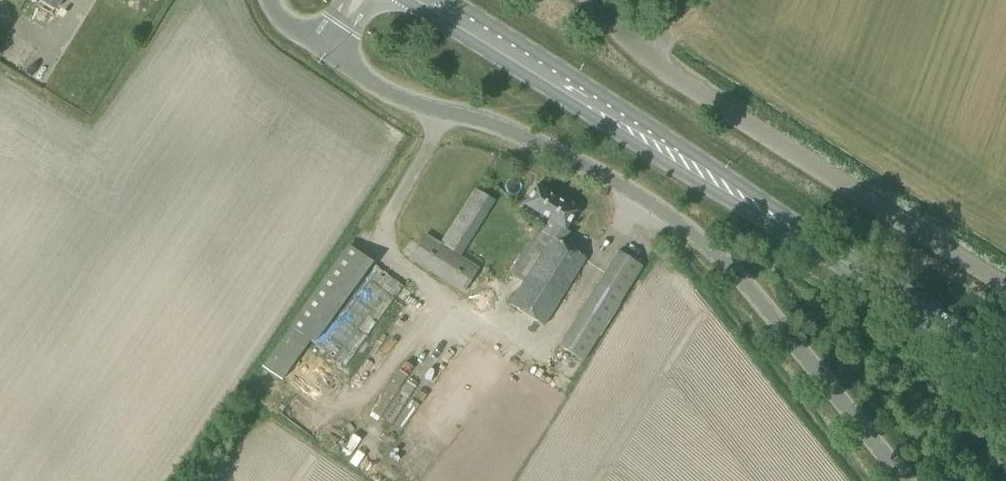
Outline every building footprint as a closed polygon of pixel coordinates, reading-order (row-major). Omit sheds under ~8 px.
[(55,10),(62,0),(40,0),(55,10)] [(524,205),(550,221),(542,233),(537,229),(509,274),(523,284),(509,305),(543,327),(586,259),(562,244),(569,233),(565,230),(576,212),(536,187),(524,205)] [(467,247),(495,201),(474,189),(445,235),(439,244),(425,236),(410,259),(463,293),(478,270),(470,264),(477,253),(467,247)] [(345,366),(403,286),(347,245),(289,326),(261,368),(281,381),(310,342),(345,366)] [(583,363),(588,353),(642,267),(618,252),(565,338),(559,347),(583,363)] [(381,416),(402,432),(469,344),(448,328),(381,416)] [(379,400),(394,384),(388,379),(411,353),(393,336),(355,378),(379,400)]
